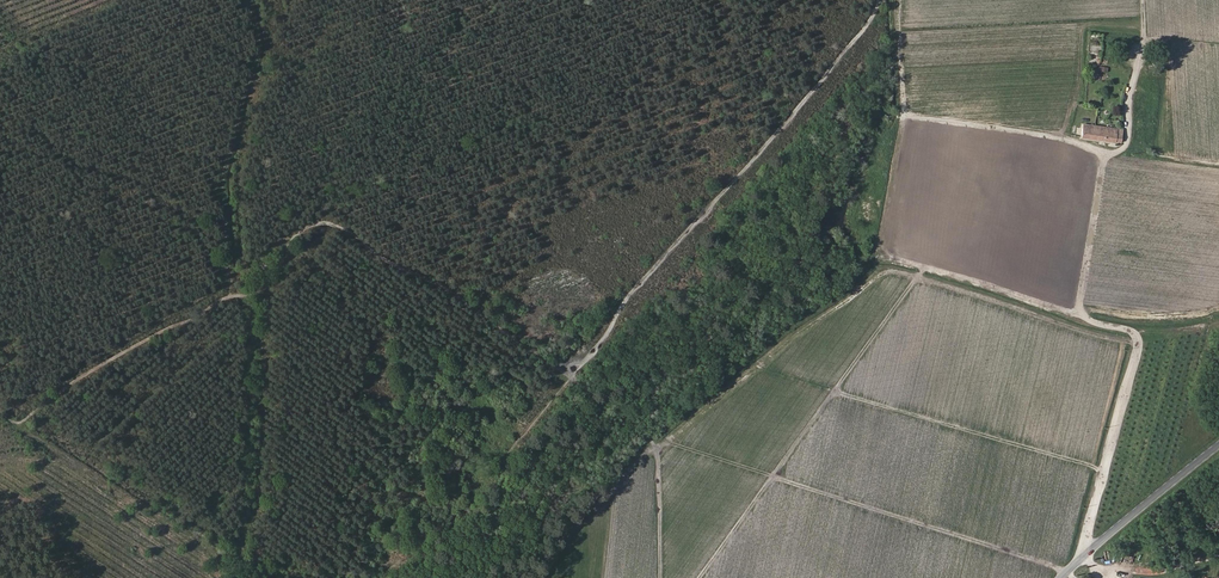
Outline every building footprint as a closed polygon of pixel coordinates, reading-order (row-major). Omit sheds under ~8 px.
[(1106,82),(1108,67),(1100,66),(1098,80),(1106,82)] [(1022,109),(1025,95),(1019,94),(1016,108),(1022,109)] [(1121,142),(1122,136),(1118,135),(1119,133),(1116,133),(1117,129),(1106,128),(1106,131),(1099,130),(1099,127),(1083,124),(1081,138),(1115,143),(1115,142),(1121,142)]
